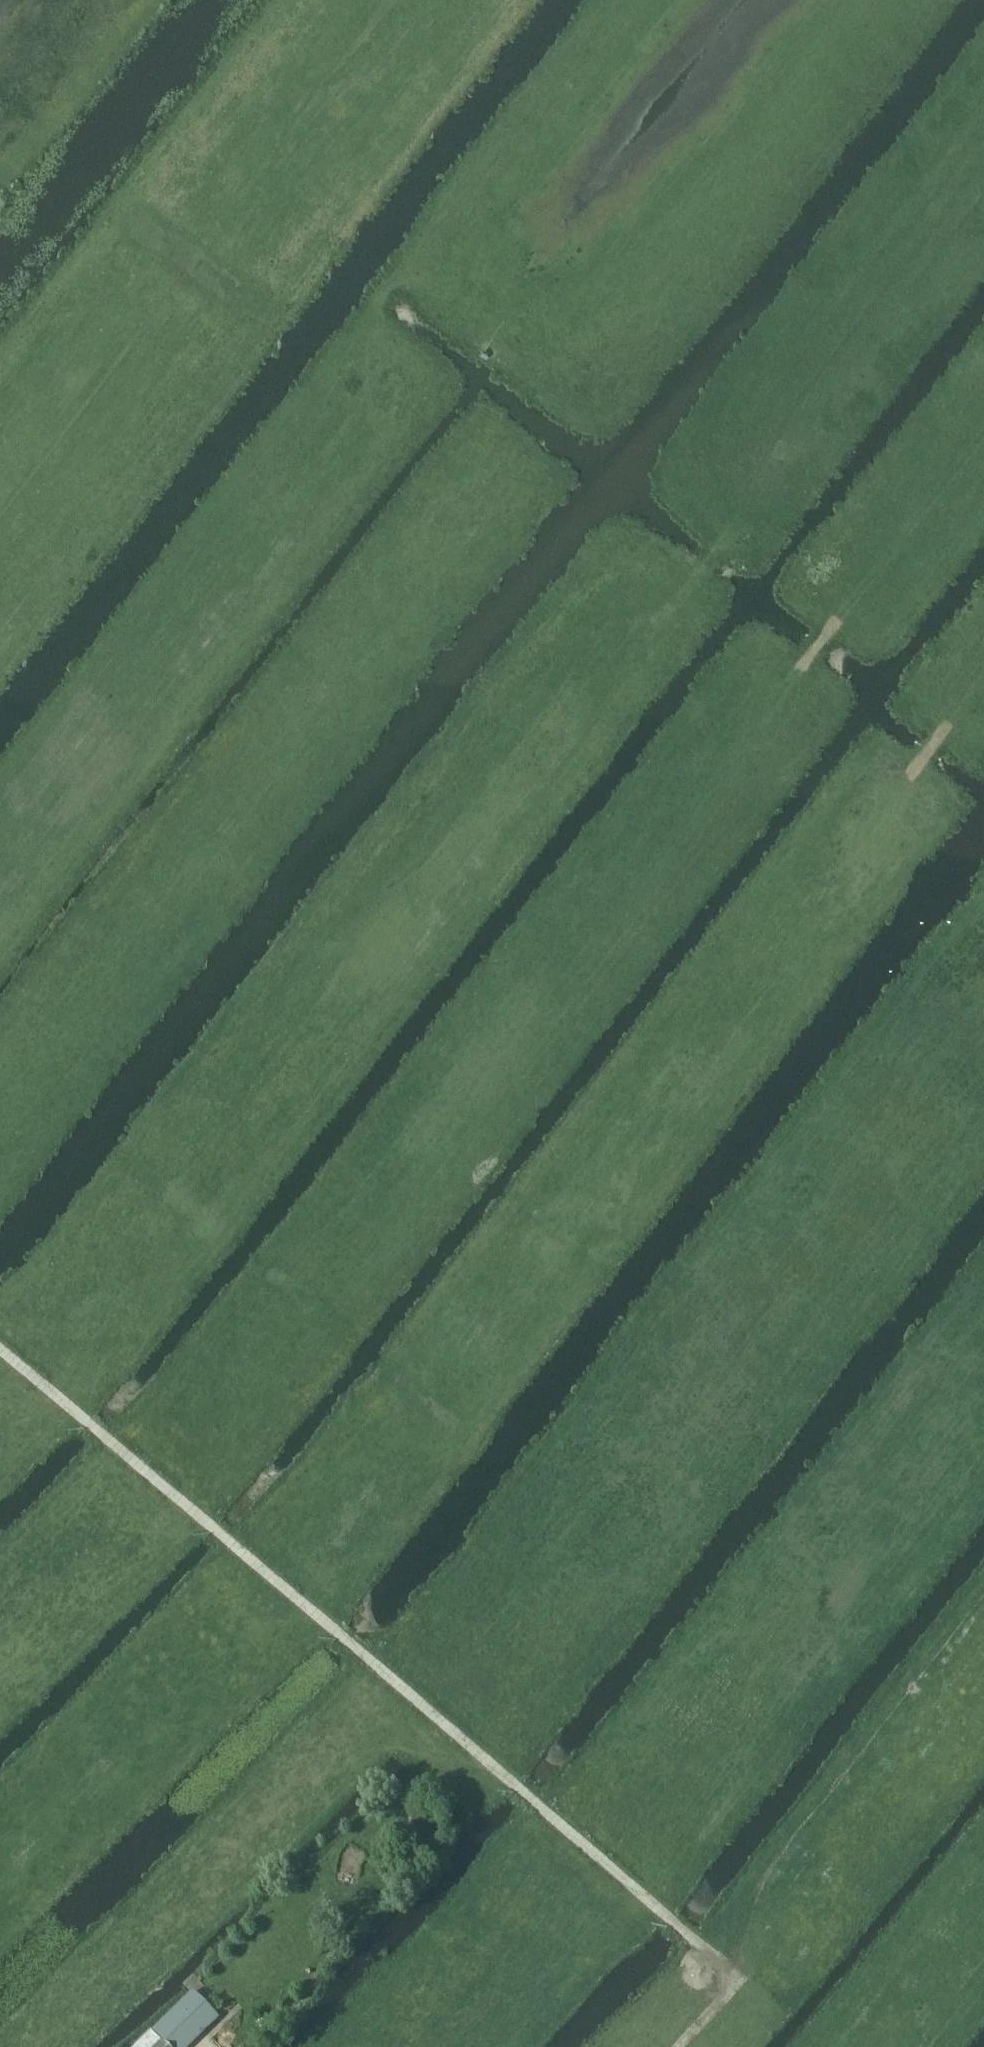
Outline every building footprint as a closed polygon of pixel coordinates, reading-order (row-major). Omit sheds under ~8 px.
[(205,2029),(180,2004),(153,2032),(151,2029),(134,2046),(188,2046),(205,2029)]
